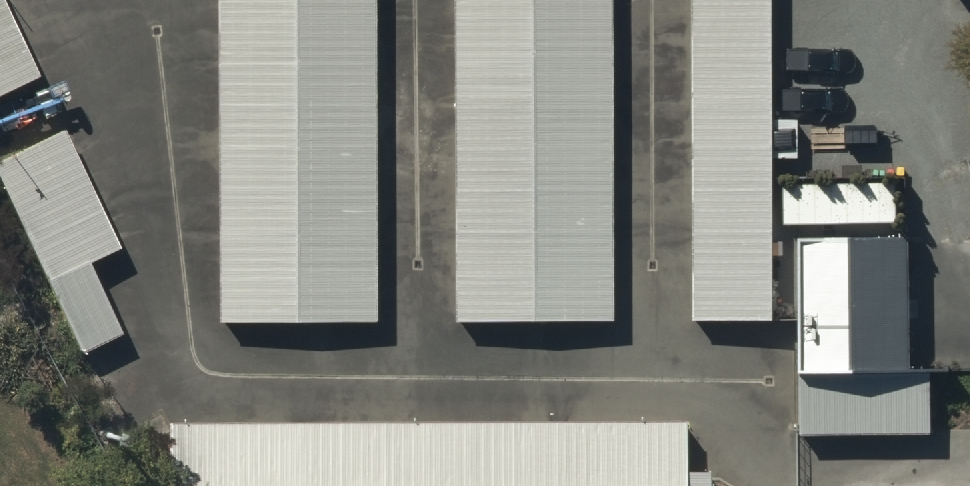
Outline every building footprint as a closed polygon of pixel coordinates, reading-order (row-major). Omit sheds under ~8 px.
[(379,0),(226,0),(225,323),(379,323),(379,0)] [(460,323),(617,322),(616,0),(459,0),(460,323)] [(695,322),(776,321),(775,0),(695,0),(695,322)] [(37,78),(0,1),(0,96),(37,78)] [(0,164),(0,179),(83,354),(123,335),(90,265),(120,251),(63,132),(0,164)] [(898,185),(786,185),(786,224),(898,224),(898,185)] [(910,240),(801,241),(803,373),(912,371),(910,240)] [(173,431),(173,485),(714,485),(714,478),(693,478),(692,429),(173,431)]
